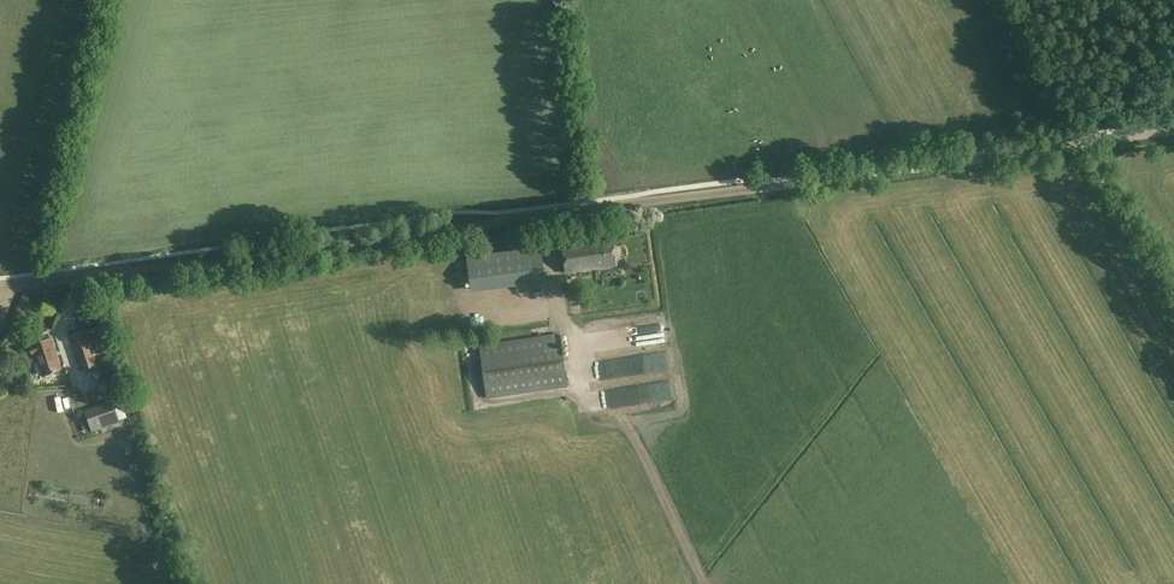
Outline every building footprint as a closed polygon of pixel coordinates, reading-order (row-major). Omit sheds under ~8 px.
[(629,221),(621,222),(623,233),(631,232),(629,221)] [(588,241),(592,270),(616,266),(612,238),(588,241)] [(592,270),(588,241),(562,245),(566,273),(592,270)] [(86,329),(70,334),(82,370),(98,365),(86,329)] [(658,340),(657,348),(663,348),(664,330),(655,330),(654,339),(658,340)] [(560,333),(478,345),(486,399),(568,387),(560,333)] [(34,344),(29,346),(33,355),(37,354),(43,375),(61,370),(50,338),(34,343),(34,344)] [(110,374),(103,382),(106,393),(117,396),(125,387),(122,376),(110,374)] [(134,395),(128,397),(131,407),(137,405),(134,395)] [(113,405),(86,415),(92,431),(119,421),(113,405)]
